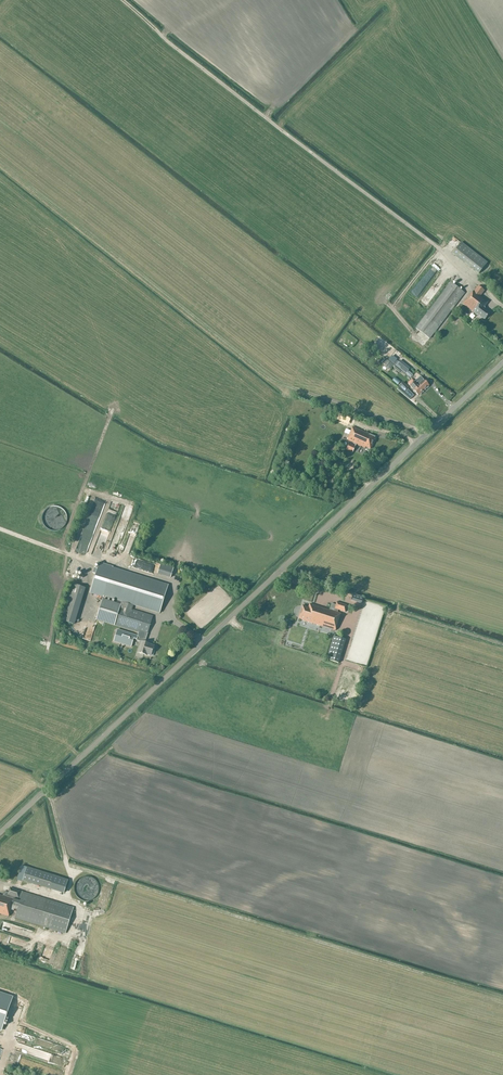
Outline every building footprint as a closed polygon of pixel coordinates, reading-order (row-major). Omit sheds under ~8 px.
[(453,253),(479,274),(487,264),(461,243),(453,253)] [(464,293),(451,283),(416,328),(429,339),(464,293)] [(474,292),(473,291),(471,295),(470,294),(463,304),(478,315),(478,316),(484,320),(490,313),(483,308),(488,302),(480,296),(485,291),(478,286),(474,292)] [(410,369),(400,360),(396,366),(406,374),(408,371),(410,369)] [(417,383),(424,391),(429,386),(424,380),(420,377),(417,380),(415,381),(417,383)] [(408,384),(410,386),(413,390),(418,396),(424,391),(417,383),(415,381),(414,382),(412,380),(408,384)] [(399,386),(404,392),(409,388),(403,382),(399,386)] [(353,427),(350,433),(347,440),(351,442),(356,445),(356,444),(365,448),(366,447),(370,449),(375,438),(375,437),(353,427)] [(330,461),(337,446),(328,442),(322,457),(330,461)] [(356,447),(350,444),(350,445),(349,445),(346,450),(353,453),(356,447)] [(158,573),(171,578),(174,568),(161,564),(158,573)] [(96,620),(105,622),(139,633),(136,640),(141,642),(138,652),(152,657),(155,646),(145,643),(153,616),(132,610),(134,605),(160,613),(168,586),(112,569),(107,585),(103,583),(101,590),(105,591),(104,595),(127,603),(126,603),(121,602),(121,604),(103,599),(96,620)] [(351,601),(362,604),(364,598),(353,594),(351,601)] [(345,612),(348,605),(337,602),(336,605),(331,604),(329,610),(310,604),(308,608),(303,606),(299,618),(302,619),(301,620),(336,631),(341,614),(338,613),(338,610),(345,612)] [(339,663),(346,640),(334,636),(327,660),(339,663)] [(68,879),(27,867),(23,881),(63,893),(68,879)] [(99,890),(99,889),(99,888),(99,886),(99,885),(98,883),(97,882),(96,881),(95,879),(93,878),(92,878),(90,877),(89,877),(87,877),(85,877),(84,877),(83,878),(81,878),(80,879),(79,880),(78,881),(77,882),(76,883),(75,885),(75,886),(75,888),(75,890),(75,892),(75,893),(76,895),(77,896),(78,897),(79,898),(80,899),(81,900),(83,900),(84,901),(85,901),(87,901),(89,901),(90,901),(92,900),(93,900),(95,899),(96,897),(97,896),(98,895),(99,893),(99,892),(99,890)] [(9,917),(14,900),(20,902),(15,918),(78,937),(86,912),(10,888),(9,893),(6,892),(4,896),(0,895),(0,914),(9,917)] [(0,992),(0,1031),(1,1032),(13,997),(0,992)]
